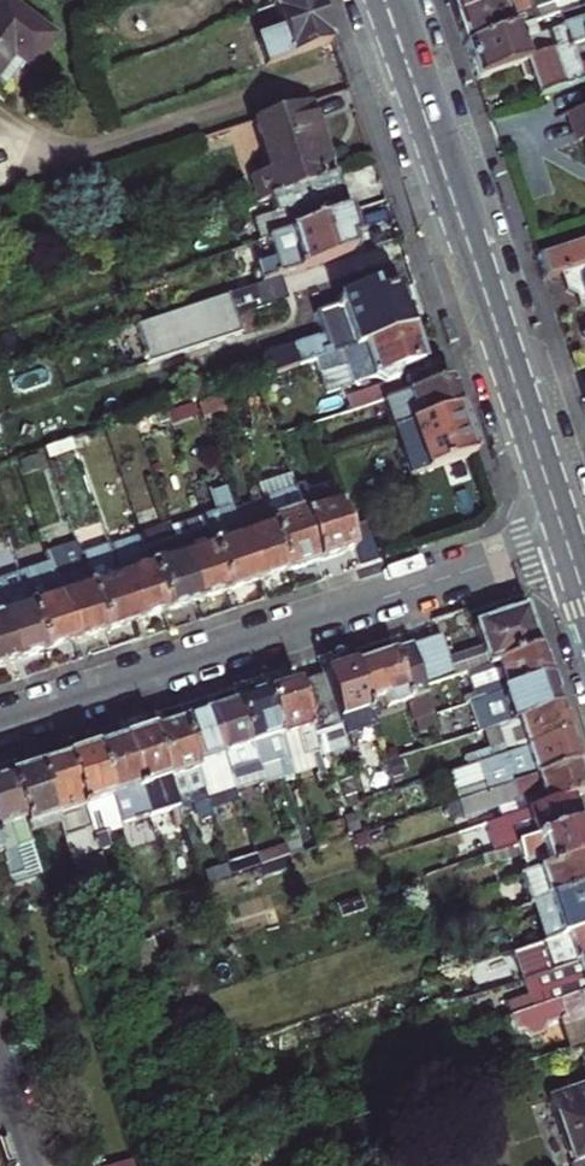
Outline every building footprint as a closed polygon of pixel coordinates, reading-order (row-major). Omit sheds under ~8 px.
[(257,41),(266,64),(331,41),(317,0),(290,0),(274,6),(283,32),(257,41)] [(449,4),(454,19),(508,0),(447,0),(449,4)] [(454,19),(459,32),(463,45),(517,27),(513,16),(537,8),(534,0),(508,0),(454,19)] [(14,55),(32,68),(53,37),(5,3),(0,10),(0,74),(14,55)] [(463,45),(469,63),(475,80),(518,65),(564,49),(584,42),(584,18),(561,26),(557,14),(517,27),(463,45)] [(518,65),(521,72),(523,80),(528,81),(530,80),(536,98),(584,80),(584,61),(570,66),(564,49),(518,65)] [(270,168),(251,175),(259,200),(271,196),(332,176),(308,101),(254,119),(270,168)] [(256,220),(263,240),(345,214),(332,176),(271,196),(276,213),(256,220)] [(349,242),(353,241),(345,214),(263,240),(258,242),(265,265),(259,267),(264,282),(352,253),(349,242)] [(538,257),(542,268),(546,279),(561,274),(584,266),(584,242),(538,257)] [(561,274),(567,291),(575,296),(579,306),(584,304),(584,266),(561,274)] [(286,299),(280,280),(137,326),(145,352),(143,353),(144,359),(147,358),(149,362),(240,333),(235,315),(286,299)] [(269,373),(314,359),(409,328),(397,289),(373,297),(370,287),(337,298),(339,303),(313,312),(321,335),(263,354),(269,373)] [(400,368),(420,362),(409,328),(314,359),(326,392),(374,375),(385,383),(349,395),(353,409),(385,399),(402,393),(398,379),(400,368)] [(458,407),(448,379),(402,393),(385,399),(395,428),(458,407)] [(229,395),(197,405),(201,417),(232,407),(229,395)] [(168,419),(164,407),(146,413),(153,424),(168,419)] [(395,428),(410,476),(475,454),(458,407),(395,428)] [(194,412),(176,417),(179,428),(197,422),(194,412)] [(70,438),(44,446),(49,461),(75,453),(70,438)] [(294,489),(291,477),(259,488),(262,499),(294,489)] [(302,486),(294,489),(318,561),(336,555),(352,550),(331,484),(304,493),(302,486)] [(204,530),(225,592),(241,587),(255,582),(235,520),(231,509),(224,487),(210,492),(217,511),(221,524),(204,530)] [(294,489),(262,499),(266,510),(286,572),(304,566),(318,561),(294,489)] [(262,499),(231,509),(235,520),(266,510),(262,499)] [(269,578),(286,572),(266,510),(235,520),(255,582),(269,578)] [(221,524),(217,511),(200,517),(204,530),(221,524)] [(200,517),(170,527),(195,602),(208,597),(225,592),(204,530),(200,517)] [(170,525),(139,535),(140,537),(165,612),(179,607),(195,602),(170,527),(170,525)] [(140,537),(110,547),(134,622),(150,616),(165,612),(140,537)] [(75,542),(44,552),(48,565),(73,642),(89,637),(104,632),(79,555),(75,542)] [(134,622),(110,547),(109,545),(79,555),(104,632),(119,627),(134,622)] [(58,647),(73,642),(48,565),(35,569),(40,584),(30,588),(27,580),(21,582),(24,590),(44,651),(58,647)] [(35,569),(19,574),(21,582),(27,580),(30,588),(40,584),(35,569)] [(19,574),(18,572),(2,577),(8,595),(24,590),(21,582),(19,574)] [(2,577),(0,578),(0,622),(13,661),(30,656),(44,651),(24,590),(8,595),(2,577)] [(464,665),(536,641),(525,608),(475,625),(484,652),(480,654),(473,656),(471,650),(446,659),(438,636),(409,645),(421,680),(464,665)] [(13,661),(0,622),(0,666),(13,661)] [(464,699),(466,705),(470,704),(548,677),(536,641),(464,665),(474,696),(464,699)] [(385,699),(388,710),(407,704),(415,728),(418,727),(420,732),(437,727),(427,697),(421,680),(409,645),(379,655),(353,664),(366,705),(385,699)] [(366,705),(353,664),(338,669),(323,674),(345,741),(374,731),(366,705)] [(308,679),(295,683),(320,760),(349,751),(345,741),(323,674),(308,679)] [(558,706),(548,677),(470,704),(480,733),(484,731),(498,726),(558,706)] [(280,688),(266,693),(293,779),(315,771),(317,779),(325,776),(320,760),(295,683),(280,688)] [(237,702),(264,786),(265,788),(293,779),(266,693),(254,697),(237,702)] [(264,786),(237,702),(225,706),(209,712),(236,795),(264,786)] [(465,758),(468,769),(568,734),(558,706),(498,726),(504,745),(490,750),(465,758)] [(197,716),(180,721),(211,816),(240,807),(236,795),(209,712),(197,716)] [(207,843),(219,839),(211,816),(180,721),(166,726),(151,731),(175,804),(198,796),(202,805),(195,807),(207,843)] [(498,726),(484,731),(490,750),(504,745),(498,726)] [(175,804),(151,731),(138,735),(122,740),(149,823),(178,813),(175,804)] [(379,744),(374,731),(345,741),(349,751),(350,754),(379,744)] [(462,803),(578,763),(568,734),(468,769),(452,774),(462,803)] [(122,832),(149,823),(122,740),(109,745),(95,749),(122,832)] [(111,855),(105,838),(122,832),(95,749),(80,754),(65,759),(98,859),(111,855)] [(142,994),(98,859),(65,759),(57,762),(28,771),(8,778),(27,835),(59,824),(119,1002),(142,994)] [(399,760),(389,764),(394,780),(405,777),(399,760)] [(578,763),(462,803),(457,805),(463,822),(523,801),(527,813),(571,798),(584,794),(584,785),(578,763)] [(8,778),(0,781),(0,853),(1,856),(9,879),(23,875),(38,870),(30,846),(27,835),(8,778)] [(198,796),(175,804),(178,813),(195,807),(202,805),(198,796)] [(486,827),(496,857),(581,827),(571,798),(527,813),(486,827)] [(528,877),(584,858),(584,840),(581,827),(496,857),(483,861),(486,871),(522,859),(528,877)] [(294,838),(282,841),(284,848),(289,863),(301,859),(294,838)] [(284,848),(256,858),(261,872),(289,863),(284,848)] [(256,858),(228,867),(228,869),(232,882),(261,872),(256,858)] [(532,908),(584,890),(584,858),(528,877),(522,879),(532,908)] [(232,882),(228,869),(206,876),(210,889),(232,882)] [(545,944),(584,931),(584,890),(532,908),(545,944)] [(545,944),(513,955),(523,983),(584,962),(584,931),(545,944)] [(584,993),(584,962),(523,983),(527,996),(505,1003),(510,1019),(584,993)] [(568,1050),(584,1044),(584,993),(510,1019),(502,1022),(508,1039),(525,1034),(530,1039),(543,1035),(547,1025),(557,1021),(568,1050)] [(550,1099),(572,1165),(584,1165),(584,1088),(550,1099)]
